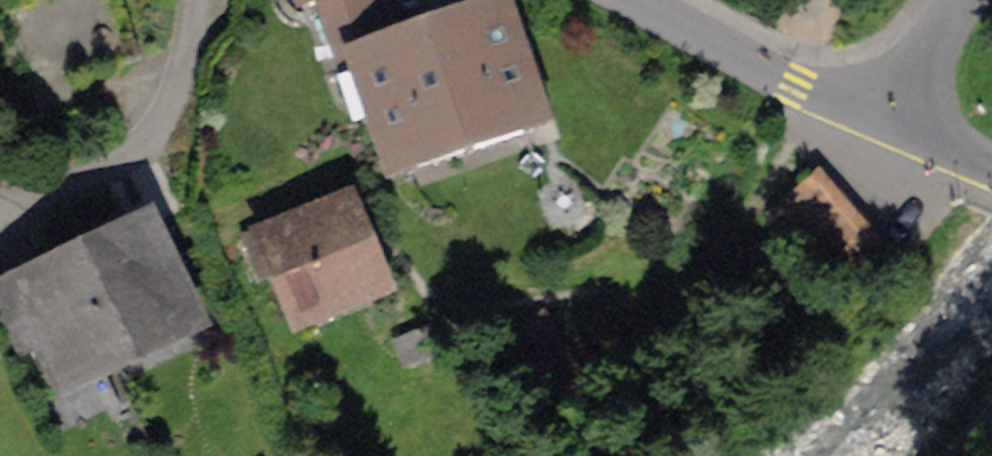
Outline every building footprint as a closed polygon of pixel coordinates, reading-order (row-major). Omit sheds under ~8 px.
[(283,9),(308,80),(345,67),(400,48),(383,0),(309,0),(283,9)] [(500,14),(431,37),(464,132),(533,108),(500,14)] [(378,162),(464,132),(431,37),(400,48),(345,67),(378,162)] [(817,174),(772,213),(833,283),(878,244),(817,174)] [(293,201),(262,214),(274,242),(256,250),(267,277),(286,269),(302,310),(372,281),(338,200),(299,216),(293,201)] [(0,300),(0,311),(13,345),(43,333),(60,378),(183,330),(148,242),(118,254),(108,230),(83,239),(93,263),(0,300)]
